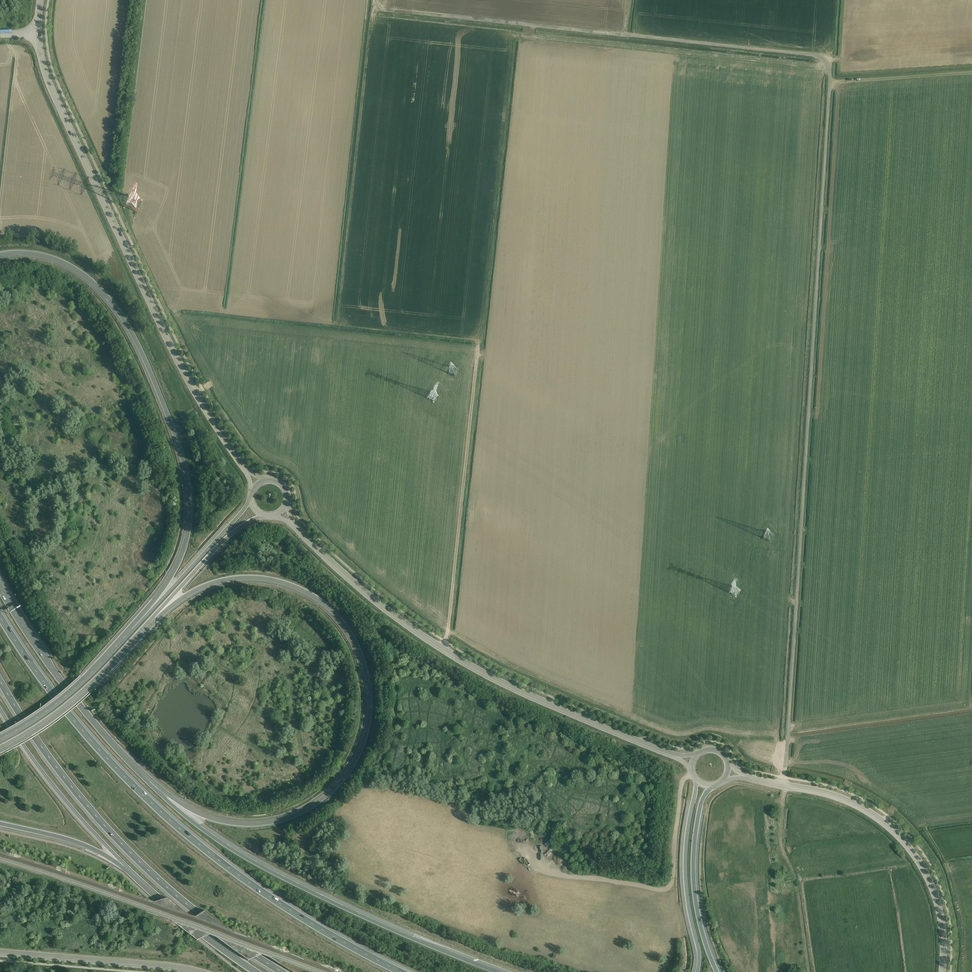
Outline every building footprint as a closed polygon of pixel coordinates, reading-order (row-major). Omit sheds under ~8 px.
[(131,194),(125,206),(135,211),(141,199),(131,194)]
